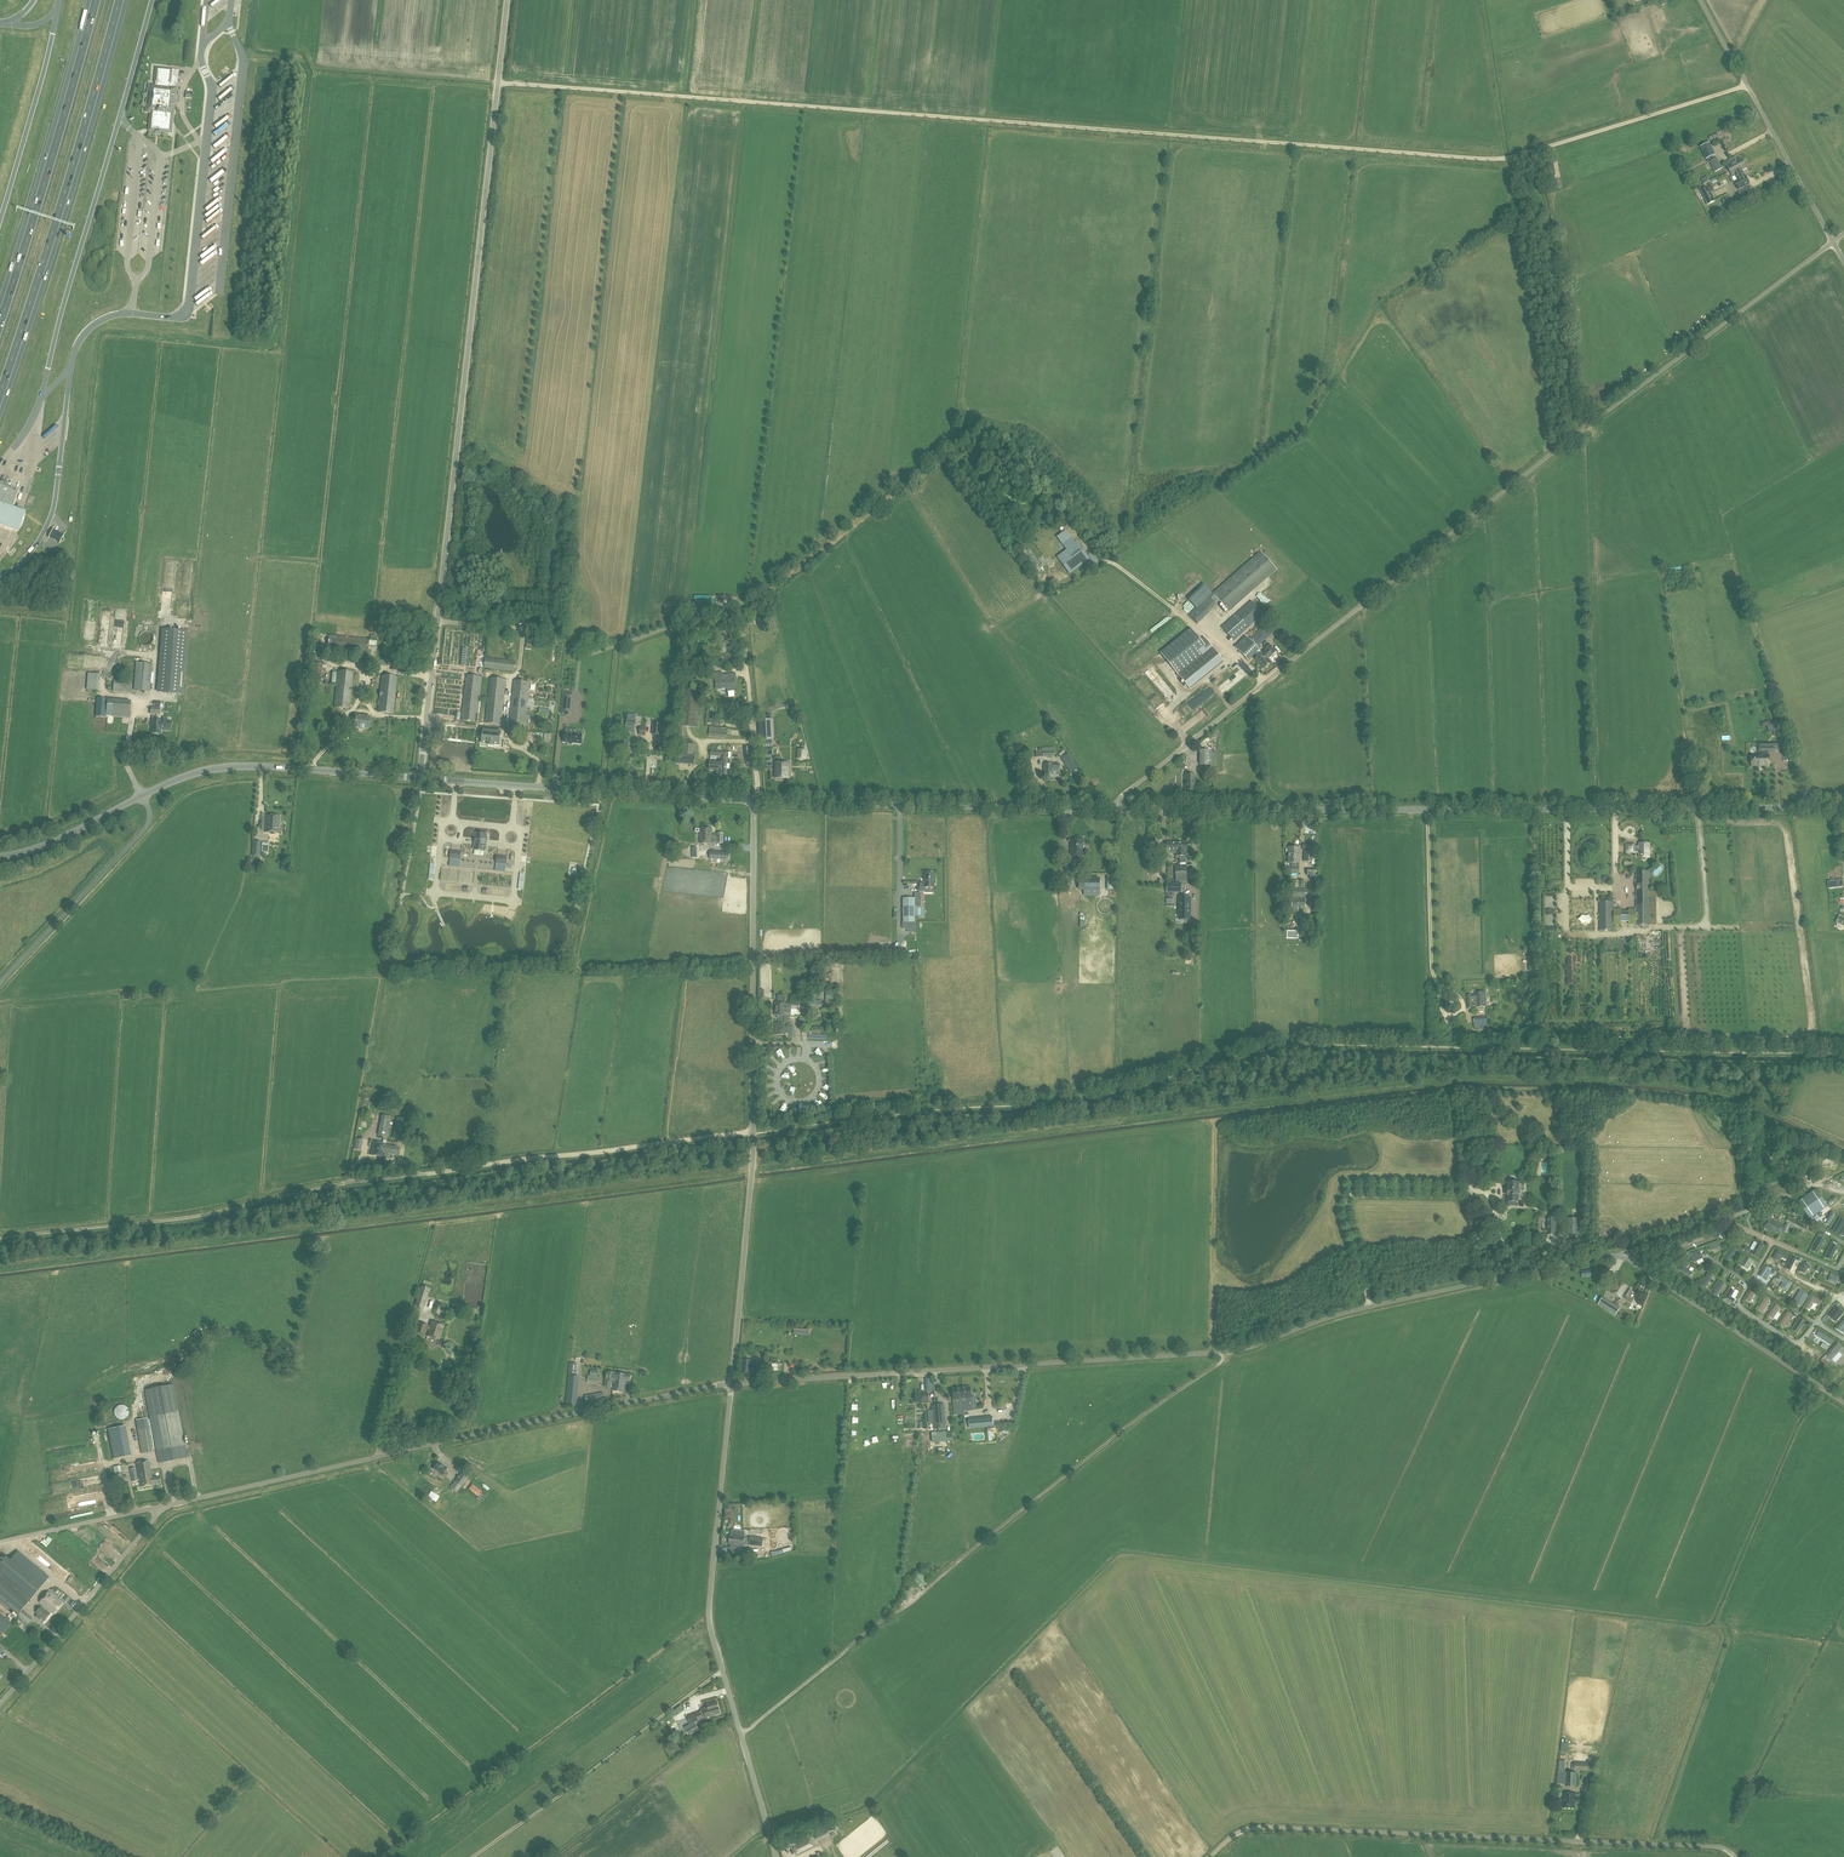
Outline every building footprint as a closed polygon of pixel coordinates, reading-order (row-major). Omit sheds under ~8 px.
[(176,88),(176,87),(175,87),(175,85),(176,85),(177,85),(178,80),(179,70),(171,69),(171,70),(157,69),(155,84),(155,86),(149,85),(149,91),(150,92),(149,99),(148,106),(147,106),(147,112),(151,112),(151,114),(150,128),(149,130),(155,131),(155,133),(160,134),(161,131),(171,132),(173,115),(174,102),(176,88)] [(1711,142),(1720,139),(1717,133),(1709,137),(1711,142)] [(1706,160),(1716,155),(1710,142),(1700,147),(1706,160)] [(1709,161),(1710,163),(1715,172),(1722,168),(1717,157),(1709,161)] [(1727,165),(1730,171),(1740,166),(1740,165),(1744,163),(1742,158),(1738,160),(1736,157),(1729,161),(1730,164),(1727,165)] [(1740,166),(1730,171),(1733,176),(1736,175),(1738,180),(1734,181),(1739,189),(1750,184),(1746,176),(1745,176),(1742,170),(1747,168),(1744,163),(1740,165),(1740,166)] [(1714,190),(1718,197),(1728,191),(1724,184),(1714,190)] [(1714,200),(1707,187),(1700,191),(1707,204),(1714,200)] [(46,437),(60,423),(58,420),(43,434),(46,437)] [(0,484),(0,504),(12,509),(19,490),(0,484)] [(1499,489),(1492,495),(1495,498),(1502,492),(1499,489)] [(17,535),(25,513),(12,509),(0,504),(0,529),(17,535)] [(64,536),(53,531),(49,540),(60,545),(64,536)] [(1069,550),(1060,557),(1071,572),(1082,563),(1080,561),(1086,557),(1076,545),(1075,545),(1065,531),(1059,536),(1069,550)] [(1057,539),(1051,542),(1054,550),(1061,547),(1057,539)] [(1276,569),(1261,552),(1214,593),(1229,611),(1276,569)] [(1251,600),(1221,627),(1233,641),(1263,615),(1251,600)] [(1248,660),(1259,649),(1261,647),(1259,645),(1272,632),(1264,624),(1249,639),(1246,636),(1235,646),(1248,660)] [(159,692),(183,694),(187,631),(163,629),(159,692)] [(1160,654),(1176,673),(1206,649),(1211,645),(1204,637),(1200,641),(1190,630),(1160,654)] [(139,636),(139,637),(139,638),(139,639),(139,640),(140,641),(140,642),(141,642),(141,643),(142,644),(143,644),(144,645),(145,645),(146,645),(147,645),(148,645),(149,644),(150,644),(151,643),(151,642),(152,642),(152,641),(153,640),(153,639),(153,638),(153,637),(153,636),(152,635),(152,634),(151,633),(150,632),(149,632),(148,631),(147,631),(146,631),(145,631),(144,631),(143,631),(142,632),(141,633),(140,634),(140,635),(139,635),(139,636)] [(329,634),(327,650),(327,653),(343,655),(343,651),(367,654),(368,644),(372,644),(372,640),(369,640),(369,638),(329,634)] [(399,652),(400,649),(399,645),(397,642),(394,640),(391,639),(387,640),(384,642),(382,645),(382,648),(382,652),(384,655),(387,657),(390,658),(394,657),(397,655),(399,652)] [(1213,640),(1210,642),(1218,651),(1221,648),(1213,640)] [(1261,652),(1270,661),(1268,659),(1276,651),(1270,644),(1269,645),(1266,641),(1262,645),(1265,647),(1264,648),(1265,649),(1261,652)] [(736,664),(735,656),(735,647),(728,648),(728,656),(729,665),(736,664)] [(1270,661),(1261,652),(1254,659),(1263,668),(1270,661)] [(513,671),(514,661),(486,658),(484,668),(513,671)] [(150,691),(152,663),(136,662),(134,690),(150,691)] [(309,678),(321,679),(322,664),(311,663),(309,678)] [(1151,678),(1156,674),(1151,667),(1145,671),(1151,678)] [(349,709),(354,672),(338,670),(334,707),(349,709)] [(100,686),(101,671),(89,671),(89,686),(100,686)] [(1197,682),(1201,685),(1212,675),(1209,671),(1197,682)] [(724,675),(724,678),(722,679),(721,672),(712,673),(712,680),(715,679),(716,689),(727,688),(727,690),(735,690),(734,678),(734,674),(724,675)] [(1217,672),(1213,676),(1217,680),(1221,677),(1217,672)] [(393,713),(397,676),(382,674),(378,712),(393,713)] [(477,721),(482,677),(467,676),(462,720),(477,721)] [(501,724),(506,680),(490,678),(485,722),(501,724)] [(525,727),(530,683),(514,681),(509,725),(525,727)] [(563,693),(561,713),(570,714),(572,694),(563,693)] [(106,713),(107,699),(97,698),(96,716),(106,717),(106,713)] [(113,699),(111,714),(111,715),(130,717),(131,700),(113,699)] [(151,706),(150,711),(150,714),(159,714),(160,712),(161,702),(154,701),(154,706),(151,706)] [(369,728),(370,717),(356,715),(354,727),(369,728)] [(1188,728),(1196,719),(1191,715),(1183,723),(1188,728)] [(170,730),(171,721),(167,720),(167,718),(163,717),(163,720),(152,719),(151,733),(160,734),(160,729),(170,730)] [(634,738),(635,720),(627,719),(624,747),(625,747),(626,748),(628,748),(628,747),(632,748),(633,741),(634,741),(634,738)] [(772,720),(759,721),(760,730),(760,739),(773,739),(772,720)] [(667,724),(653,723),(652,735),(666,736),(667,724)] [(1777,723),(1771,725),(1774,736),(1780,734),(1777,723)] [(726,738),(727,728),(710,727),(709,736),(726,738)] [(488,744),(488,745),(494,746),(494,745),(499,745),(501,731),(483,730),(482,743),(488,744)] [(581,744),(582,734),(565,732),(564,742),(581,744)] [(547,733),(540,733),(539,740),(547,741),(547,733)] [(1763,751),(1759,751),(1759,755),(1752,755),(1752,766),(1759,766),(1759,765),(1768,765),(1768,755),(1767,755),(1767,752),(1778,752),(1778,743),(1763,743),(1763,751)] [(694,765),(695,753),(693,753),(694,745),(683,744),(682,756),(680,756),(679,763),(694,765)] [(762,756),(773,755),(772,747),(762,747),(762,756)] [(806,760),(807,750),(798,749),(797,759),(806,760)] [(726,775),(727,751),(710,750),(710,755),(722,756),(722,762),(710,762),(709,770),(717,771),(717,775),(726,775)] [(1211,750),(1200,750),(1200,764),(1211,765),(1211,750)] [(1068,754),(1061,758),(1071,774),(1077,770),(1068,754)] [(789,763),(775,762),(775,778),(788,778),(789,763)] [(1059,775),(1059,763),(1043,763),(1043,775),(1059,775)] [(1778,788),(1790,787),(1788,772),(1794,772),(1793,766),(1772,768),(1773,774),(1777,774),(1778,788)] [(1751,779),(1763,779),(1763,770),(1750,771),(1751,779)] [(1195,790),(1195,774),(1185,774),(1185,790),(1195,790)] [(279,833),(280,816),(266,815),(265,832),(279,833)] [(700,843),(712,843),(712,828),(700,828),(700,843)] [(487,834),(476,833),(474,849),(485,851),(487,834)] [(1071,839),(1071,856),(1082,856),(1082,840),(1071,839)] [(260,856),(261,842),(253,841),(252,855),(260,856)] [(1186,849),(1186,842),(1166,843),(1166,853),(1175,853),(1176,856),(1186,855),(1186,849)] [(1639,858),(1643,858),(1643,860),(1644,860),(1645,860),(1646,860),(1646,858),(1649,858),(1649,843),(1639,843),(1639,846),(1634,846),(1634,844),(1626,844),(1626,852),(1639,852),(1639,858)] [(1299,872),(1299,867),(1295,867),(1295,863),(1298,863),(1299,848),(1288,848),(1288,863),(1292,863),(1291,867),(1291,871),(1299,872)] [(460,860),(461,852),(451,851),(450,858),(460,860)] [(709,859),(729,860),(729,852),(709,851),(709,859)] [(1316,853),(1312,853),(1312,852),(1304,852),(1304,862),(1312,862),(1312,856),(1316,856),(1316,853)] [(507,857),(497,856),(496,863),(506,865),(507,857)] [(1176,881),(1188,880),(1187,865),(1175,866),(1176,881)] [(1637,925),(1650,925),(1650,924),(1649,892),(1649,872),(1636,872),(1637,910),(1628,910),(1628,912),(1621,912),(1621,910),(1613,910),(1613,903),(1600,903),(1600,931),(1613,931),(1613,925),(1621,925),(1621,923),(1628,923),(1628,925),(1637,925)] [(918,882),(918,891),(923,891),(923,886),(925,886),(925,888),(934,887),(934,884),(935,884),(935,879),(934,879),(934,873),(925,873),(925,883),(923,883),(923,882),(918,882)] [(1596,884),(1596,876),(1590,876),(1585,877),(1586,884),(1596,884)] [(1079,878),(1079,889),(1079,890),(1084,890),(1084,896),(1099,896),(1099,878),(1079,878)] [(1304,887),(1298,887),(1287,887),(1287,897),(1297,897),(1304,898),(1304,887)] [(1658,892),(1649,892),(1650,924),(1656,924),(1656,897),(1658,897),(1658,892)] [(1179,897),(1179,914),(1184,914),(1184,920),(1190,920),(1190,897),(1179,897)] [(915,906),(915,898),(903,898),(903,922),(915,922),(915,906)] [(1281,907),(1304,907),(1305,898),(1282,898),(1281,907)] [(1838,918),(1835,924),(1843,928),(1843,920),(1838,918)] [(826,990),(826,1004),(830,1004),(830,1002),(837,1002),(837,990),(826,990)] [(1468,1008),(1487,1006),(1485,992),(1474,993),(1475,994),(1467,995),(1468,1008)] [(774,1014),(783,1015),(783,1002),(775,1002),(774,1014)] [(783,1002),(783,1015),(784,1015),(784,1014),(790,1015),(791,1010),(797,1010),(797,1003),(791,1003),(785,1003),(785,1002),(783,1002)] [(1474,1027),(1487,1026),(1487,1016),(1474,1017),(1474,1027)] [(784,1022),(775,1023),(775,1034),(785,1034),(784,1022)] [(796,1035),(796,1025),(788,1025),(788,1035),(796,1035)] [(391,1116),(383,1114),(382,1114),(378,1135),(387,1137),(391,1116)] [(407,1120),(397,1118),(393,1138),(403,1140),(407,1120)] [(386,1145),(386,1144),(374,1142),(372,1155),(383,1157),(384,1153),(397,1155),(398,1147),(386,1145)] [(1518,1201),(1519,1194),(1520,1194),(1521,1189),(1519,1189),(1519,1182),(1509,1181),(1509,1188),(1508,1188),(1508,1194),(1508,1201),(1511,1201),(1511,1205),(1518,1205),(1518,1201)] [(1816,1190),(1798,1202),(1810,1219),(1828,1207),(1816,1190)] [(1784,1219),(1786,1215),(1778,1210),(1773,1219),(1770,1217),(1764,1227),(1765,1228),(1763,1230),(1766,1232),(1768,1229),(1779,1236),(1784,1226),(1777,1222),(1780,1217),(1784,1219)] [(1832,1212),(1824,1223),(1828,1226),(1836,1215),(1832,1212)] [(1802,1219),(1800,1223),(1789,1216),(1786,1222),(1803,1232),(1805,1229),(1806,1230),(1810,1224),(1802,1219)] [(1833,1231),(1837,1234),(1843,1223),(1843,1220),(1841,1218),(1833,1231)] [(1580,1220),(1568,1220),(1567,1234),(1580,1234),(1580,1220)] [(1819,1237),(1812,1250),(1817,1253),(1824,1240),(1819,1237)] [(1754,1251),(1752,1254),(1756,1257),(1764,1244),(1759,1241),(1758,1243),(1754,1251)] [(1720,1242),(1709,1246),(1711,1251),(1722,1246),(1720,1242)] [(1833,1244),(1826,1258),(1831,1260),(1838,1247),(1833,1244)] [(1732,1247),(1724,1258),(1729,1261),(1737,1250),(1732,1247)] [(1699,1249),(1689,1254),(1693,1263),(1703,1258),(1699,1249)] [(1789,1255),(1778,1249),(1774,1258),(1778,1260),(1780,1256),(1787,1260),(1789,1255)] [(1746,1255),(1740,1264),(1747,1270),(1754,1261),(1746,1255)] [(1792,1256),(1785,1269),(1790,1271),(1797,1258),(1792,1256)] [(1679,1270),(1690,1277),(1693,1272),(1686,1268),(1689,1264),(1684,1261),(1679,1270)] [(1805,1274),(1809,1265),(1804,1262),(1799,1271),(1805,1274)] [(1765,1266),(1759,1276),(1763,1278),(1763,1277),(1769,1269),(1769,1268),(1765,1266)] [(1582,1277),(1605,1273),(1604,1267),(1581,1271),(1582,1277)] [(1708,1273),(1701,1285),(1705,1288),(1712,1276),(1708,1273)] [(1831,1273),(1830,1276),(1828,1280),(1837,1284),(1838,1280),(1837,1279),(1838,1276),(1831,1273)] [(1793,1283),(1779,1275),(1777,1279),(1783,1283),(1780,1287),(1788,1291),(1793,1283)] [(1622,1298),(1622,1297),(1627,1300),(1633,1291),(1618,1281),(1611,1291),(1622,1298)] [(1720,1281),(1713,1292),(1717,1295),(1724,1284),(1720,1281)] [(423,1309),(430,1288),(421,1285),(415,1306),(423,1309)] [(1724,1299),(1733,1304),(1735,1299),(1731,1297),(1735,1290),(1730,1288),(1724,1299)] [(1753,1288),(1745,1300),(1750,1302),(1757,1291),(1753,1288)] [(1802,1307),(1809,1295),(1800,1290),(1793,1302),(1802,1307)] [(1812,1295),(1805,1306),(1810,1309),(1814,1302),(1818,1305),(1821,1300),(1812,1295)] [(1619,1307),(1602,1296),(1599,1302),(1616,1312),(1619,1307)] [(1766,1297),(1758,1308),(1759,1308),(1759,1309),(1761,1310),(1762,1310),(1763,1311),(1770,1300),(1766,1297)] [(1776,1304),(1769,1315),(1773,1318),(1777,1312),(1780,1307),(1776,1304)] [(1837,1307),(1830,1314),(1835,1318),(1834,1319),(1837,1321),(1839,1318),(1843,1312),(1837,1307)] [(1788,1312),(1780,1323),(1784,1326),(1792,1315),(1788,1312)] [(1800,1317),(1795,1326),(1802,1331),(1808,1322),(1800,1317)] [(439,1339),(444,1325),(431,1321),(430,1327),(428,1326),(428,1325),(419,1322),(416,1332),(425,1335),(426,1330),(428,1330),(427,1335),(439,1339)] [(1819,1331),(1817,1335),(1830,1344),(1833,1340),(1819,1331)] [(1839,1343),(1827,1356),(1832,1360),(1843,1347),(1839,1343)] [(1807,1347),(1804,1351),(1815,1359),(1818,1354),(1807,1347)] [(741,1373),(756,1374),(757,1361),(742,1360),(741,1373)] [(579,1376),(576,1376),(577,1364),(575,1364),(569,1363),(568,1375),(565,1403),(577,1404),(579,1376)] [(444,1372),(442,1379),(449,1381),(451,1374),(444,1372)] [(611,1381),(613,1381),(614,1381),(615,1373),(606,1372),(605,1386),(611,1387),(611,1381)] [(630,1380),(630,1374),(615,1373),(614,1381),(613,1381),(612,1390),(624,1391),(625,1380),(630,1380)] [(599,1384),(599,1376),(589,1376),(588,1384),(599,1384)] [(187,1457),(173,1384),(145,1390),(159,1463),(187,1457)] [(963,1410),(972,1409),(970,1387),(964,1387),(964,1388),(961,1388),(963,1410)] [(963,1410),(961,1388),(953,1389),(954,1410),(963,1410)] [(604,1399),(604,1397),(603,1392),(584,1396),(585,1403),(604,1399)] [(916,1402),(928,1401),(927,1393),(915,1393),(916,1402)] [(120,1418),(131,1413),(126,1401),(115,1405),(120,1418)] [(934,1423),(945,1422),(944,1405),(932,1405),(934,1423)] [(142,1454),(152,1452),(147,1418),(136,1420),(142,1454)] [(975,1419),(976,1427),(992,1426),(992,1418),(975,1419)] [(127,1423),(110,1427),(116,1456),(133,1453),(127,1423)] [(946,1432),(931,1433),(932,1442),(946,1441),(946,1432)] [(141,1487),(161,1483),(160,1476),(152,1477),(149,1461),(136,1463),(139,1479),(137,1479),(135,1468),(130,1469),(132,1481),(139,1480),(141,1487)] [(445,1477),(448,1473),(445,1471),(447,1468),(438,1462),(433,1468),(442,1475),(445,1477)] [(455,1481),(461,1485),(462,1486),(468,1477),(460,1472),(454,1481),(455,1481)] [(455,1481),(450,1487),(457,1492),(461,1485),(455,1481)] [(484,1495),(481,1492),(482,1491),(472,1484),(468,1489),(478,1497),(476,1499),(480,1501),(484,1495)] [(439,1497),(432,1493),(429,1498),(436,1503),(439,1497)] [(119,1539),(118,1540),(103,1524),(101,1526),(118,1545),(121,1542),(119,1539)] [(743,1546),(749,1546),(749,1544),(749,1538),(744,1537),(744,1536),(744,1532),(740,1531),(739,1536),(730,1535),(729,1544),(738,1545),(738,1546),(743,1546)] [(72,1542),(85,1550),(89,1545),(76,1536),(72,1542)] [(749,1538),(749,1544),(762,1546),(763,1538),(750,1536),(749,1538)] [(19,1552),(12,1560),(7,1556),(0,1565),(0,1597),(19,1613),(29,1601),(49,1577),(19,1552)] [(40,1602),(46,1607),(52,1611),(54,1613),(62,1603),(48,1592),(40,1602)] [(44,1620),(52,1611),(46,1607),(44,1609),(41,1606),(36,1613),(38,1614),(36,1616),(36,1617),(39,1619),(40,1619),(41,1618),(44,1620)] [(0,1616),(0,1633),(1,1634),(9,1624),(0,1616)] [(706,1717),(720,1713),(716,1700),(706,1703),(707,1706),(703,1707),(706,1717)] [(690,1723),(703,1718),(700,1711),(687,1716),(690,1723)] [(696,1724),(686,1730),(688,1734),(698,1728),(696,1724)] [(1590,1763),(1575,1762),(1575,1770),(1590,1771),(1590,1763)] [(1557,1783),(1566,1783),(1566,1772),(1565,1772),(1558,1772),(1557,1783)] [(1566,1772),(1566,1783),(1566,1786),(1576,1786),(1576,1772),(1566,1772)] [(1583,1801),(1584,1794),(1564,1793),(1563,1807),(1575,1808),(1575,1801),(1583,1801)] [(816,1839),(825,1834),(823,1829),(813,1834),(816,1839)] [(796,1855),(814,1846),(810,1839),(793,1847),(796,1855)] [(795,1840),(787,1844),(788,1845),(789,1848),(797,1844),(795,1841),(795,1840)]
